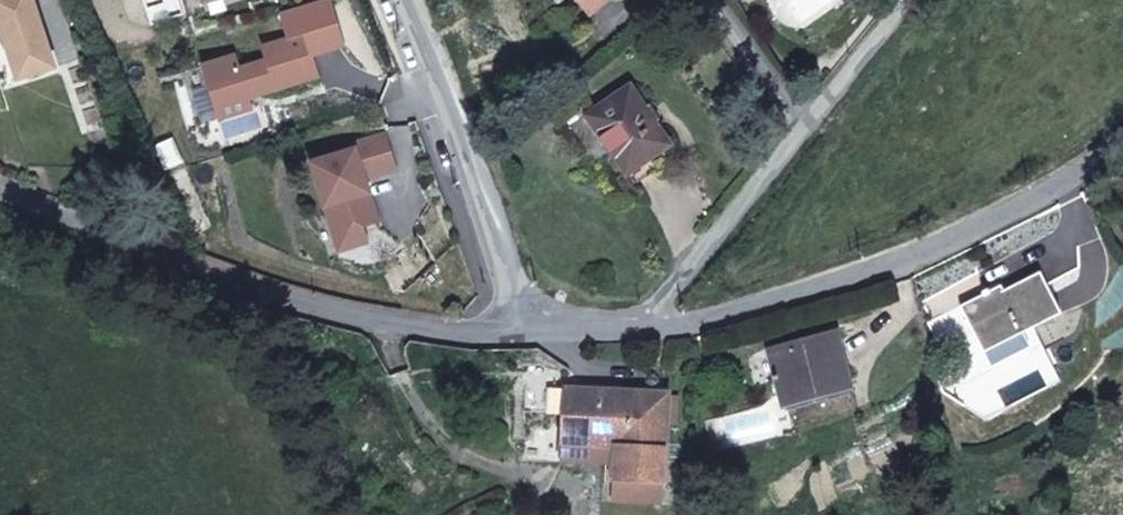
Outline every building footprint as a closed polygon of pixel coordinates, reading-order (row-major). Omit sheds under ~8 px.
[(19,79),(55,67),(32,0),(0,0),(0,23),(19,79)] [(590,12),(604,0),(581,0),(590,12)] [(320,76),(307,33),(265,46),(270,59),(241,68),(237,54),(205,65),(221,118),(253,108),(250,97),(320,76)] [(670,144),(632,87),(589,115),(628,173),(650,158),(670,144)] [(313,163),(340,251),(369,242),(364,226),(380,221),(366,178),(397,169),(387,134),(354,144),(357,149),(313,163)] [(657,169),(650,158),(628,173),(635,183),(657,169)] [(1049,290),(1074,277),(1071,271),(1046,284),(1049,290)] [(1023,332),(1061,313),(1049,290),(1046,284),(1040,272),(992,297),(988,289),(984,291),(985,294),(961,306),(992,366),(1030,347),(1023,332)] [(848,382),(836,336),(770,353),(783,399),(848,382)] [(668,395),(668,393),(637,392),(636,398),(623,397),(623,391),(563,389),(561,443),(614,445),(614,464),(613,481),(662,484),(665,483),(667,422),(668,395)] [(677,423),(678,396),(668,395),(667,422),(677,423)] [(614,464),(614,445),(561,443),(560,462),(606,464),(614,464)] [(613,481),(614,464),(606,464),(605,481),(613,481)] [(661,501),(662,484),(613,481),(612,500),(661,501)]
